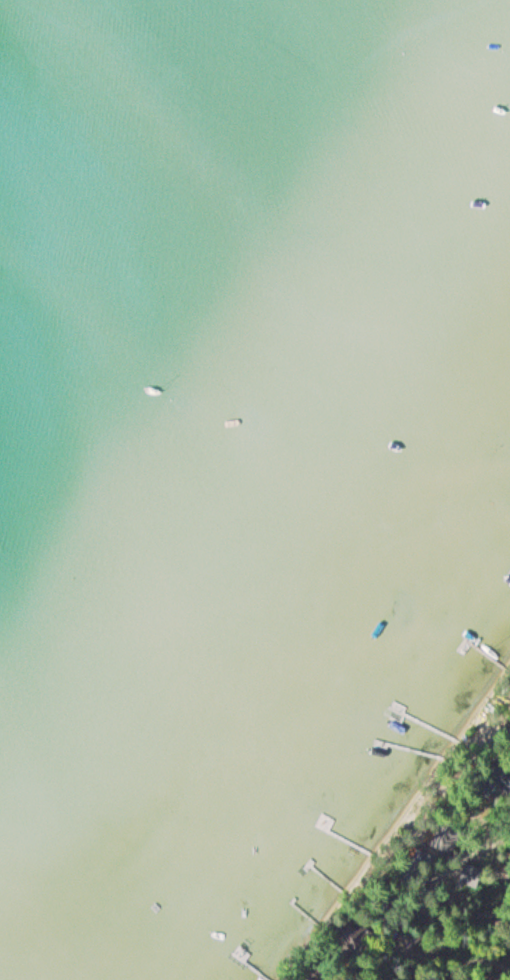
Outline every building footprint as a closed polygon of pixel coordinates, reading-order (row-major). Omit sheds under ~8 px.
[(489,771),(488,794),(509,795),(509,772),(489,771)]
